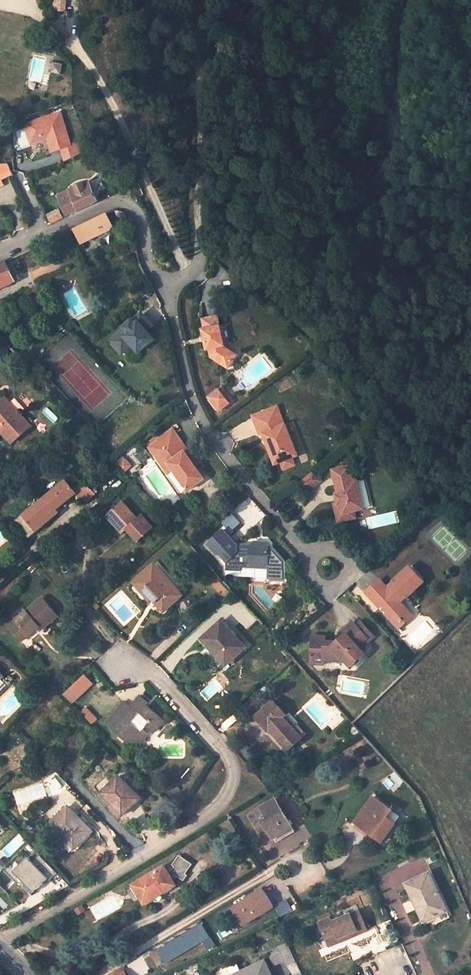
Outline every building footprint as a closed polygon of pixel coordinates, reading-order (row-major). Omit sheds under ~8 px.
[(68,0),(55,0),(56,12),(69,11),(68,0)] [(53,62),(52,72),(62,74),(64,64),(53,62)] [(62,123),(58,113),(51,115),(55,125),(62,123)] [(23,126),(30,144),(46,139),(50,152),(60,149),(70,145),(62,123),(55,125),(51,115),(23,126)] [(79,142),(73,143),(78,155),(83,152),(79,142)] [(70,145),(60,149),(64,161),(78,155),(73,143),(70,145)] [(0,167),(0,189),(3,187),(0,182),(6,179),(6,177),(12,175),(8,166),(0,167)] [(98,201),(89,182),(70,191),(79,210),(98,201)] [(58,210),(48,215),(52,223),(62,218),(58,210)] [(82,242),(113,227),(107,214),(76,228),(82,242)] [(15,281),(5,261),(0,264),(0,288),(15,281)] [(140,312),(109,342),(123,356),(133,347),(141,356),(163,336),(140,312)] [(225,348),(219,315),(204,319),(205,328),(203,329),(207,348),(209,347),(212,357),(228,367),(236,355),(225,348)] [(222,386),(218,390),(229,403),(233,400),(222,386)] [(218,390),(209,398),(219,411),(229,403),(218,390)] [(5,407),(10,403),(5,398),(1,402),(5,407)] [(10,403),(5,407),(1,402),(0,403),(0,430),(0,431),(12,443),(31,426),(10,403)] [(279,415),(276,407),(270,410),(273,417),(279,415)] [(262,434),(274,465),(297,457),(290,437),(286,425),(283,426),(279,415),(273,417),(270,410),(252,417),(252,418),(258,435),(262,434)] [(296,434),(292,422),(286,425),(290,437),(296,434)] [(149,448),(169,473),(174,469),(189,488),(204,476),(195,464),(185,452),(185,451),(187,447),(172,428),(158,439),(158,441),(149,448)] [(199,461),(187,447),(185,451),(185,452),(195,464),(199,461)] [(130,465),(120,454),(114,460),(123,471),(130,465)] [(290,459),(280,463),(283,471),(293,466),(290,459)] [(337,495),(341,513),(352,511),(362,509),(355,479),(351,480),(348,467),(332,471),(337,495)] [(311,473),(300,481),(308,491),(319,483),(311,473)] [(43,521),(76,494),(84,504),(94,495),(90,490),(85,484),(81,488),(75,492),(71,487),(65,480),(13,523),(27,539),(45,524),(43,521)] [(300,481),(295,484),(303,494),(308,491),(300,481)] [(81,488),(76,482),(71,487),(75,492),(81,488)] [(94,487),(90,490),(94,495),(98,492),(94,487)] [(331,504),(336,521),(353,517),(352,511),(341,513),(337,495),(334,496),(335,504),(331,504)] [(108,516),(123,532),(127,529),(138,541),(153,527),(142,515),(138,519),(123,502),(108,516)] [(222,524),(229,532),(240,524),(233,515),(222,524)] [(250,549),(246,549),(246,545),(238,545),(229,535),(213,550),(217,554),(221,554),(227,560),(226,568),(241,569),(241,565),(269,567),(270,545),(266,540),(255,540),(251,544),(250,549)] [(148,594),(153,599),(157,604),(168,595),(174,602),(181,595),(154,564),(134,582),(141,591),(145,588),(149,592),(148,594)] [(384,606),(390,613),(387,616),(398,628),(405,622),(403,619),(410,613),(399,601),(405,595),(407,597),(423,583),(409,568),(393,582),(398,587),(397,589),(397,588),(395,587),(393,588),(392,588),(391,590),(391,592),(391,593),(392,593),(389,595),(379,584),(368,594),(381,609),(384,606)] [(379,584),(389,595),(392,593),(391,593),(382,582),(379,584)] [(142,591),(151,601),(153,599),(148,594),(149,592),(145,588),(142,591)] [(163,611),(174,602),(168,595),(157,604),(163,611)] [(42,598),(9,626),(21,641),(39,626),(42,629),(58,615),(42,598)] [(399,629),(413,618),(410,613),(403,619),(405,622),(398,628),(399,629)] [(245,647),(222,620),(202,638),(210,647),(212,645),(228,663),(245,647)] [(373,636),(359,621),(354,626),(366,639),(368,641),(373,636)] [(336,642),(325,642),(325,637),(311,636),(310,656),(324,657),(324,661),(346,662),(351,666),(364,655),(357,647),(366,639),(354,626),(351,623),(341,631),(344,634),(336,642)] [(24,644),(42,629),(39,626),(21,641),(24,644)] [(324,657),(310,656),(310,663),(324,664),(324,661),(324,657)] [(85,674),(64,694),(73,704),(95,684),(85,674)] [(106,723),(129,743),(131,741),(135,745),(139,740),(141,742),(148,734),(143,730),(141,732),(130,723),(139,713),(150,722),(146,726),(153,733),(164,720),(146,704),(148,702),(141,696),(131,707),(125,701),(106,723)] [(287,715),(273,701),(256,717),(269,731),(270,730),(283,744),(295,734),(282,719),(287,715)] [(288,750),(305,735),(287,715),(282,719),(295,734),(283,744),(288,750)] [(54,758),(45,749),(39,754),(49,764),(54,758)] [(101,792),(122,815),(137,801),(129,792),(131,789),(119,775),(101,792)] [(140,798),(131,789),(129,792),(137,801),(140,798)] [(393,811),(374,797),(355,823),(366,831),(368,828),(375,834),(373,836),(382,843),(396,823),(388,817),(393,811)] [(294,830),(275,799),(257,810),(273,837),(284,830),(287,834),(294,830)] [(50,823),(75,848),(92,831),(68,806),(50,823)] [(165,866),(134,885),(145,903),(176,884),(171,877),(176,875),(184,880),(188,875),(186,873),(192,864),(179,855),(172,865),(175,866),(172,870),(168,872),(165,866)] [(9,866),(0,857),(0,875),(9,866)] [(26,859),(11,872),(32,892),(46,879),(26,859)] [(447,911),(429,872),(405,883),(412,897),(417,895),(422,905),(420,905),(425,917),(433,914),(434,917),(437,916),(447,911)] [(243,925),(273,906),(263,889),(233,907),(243,925)] [(359,910),(333,921),(331,918),(321,922),(330,945),(341,941),(339,937),(358,930),(359,933),(367,930),(359,910)] [(440,922),(450,918),(447,911),(437,916),(440,922)] [(166,963),(203,941),(209,952),(217,949),(209,937),(210,937),(202,924),(159,950),(166,963)] [(358,930),(339,937),(341,941),(359,933),(358,930)] [(234,974),(272,974),(265,960),(234,974)]
